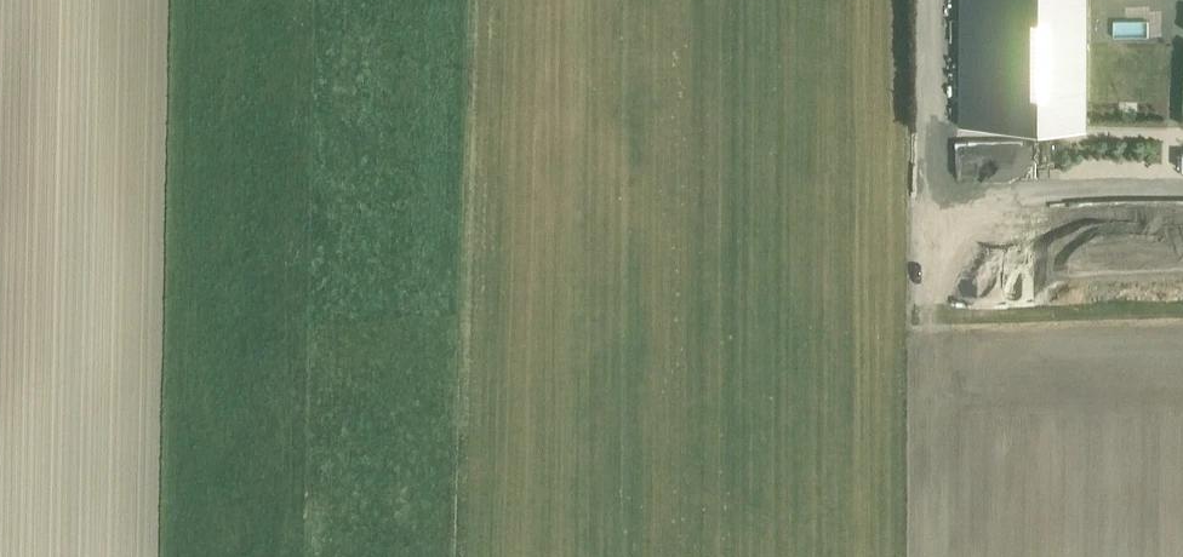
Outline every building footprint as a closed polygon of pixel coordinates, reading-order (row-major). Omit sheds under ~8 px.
[(1085,0),(960,0),(960,126),(1085,126),(1085,0)]
